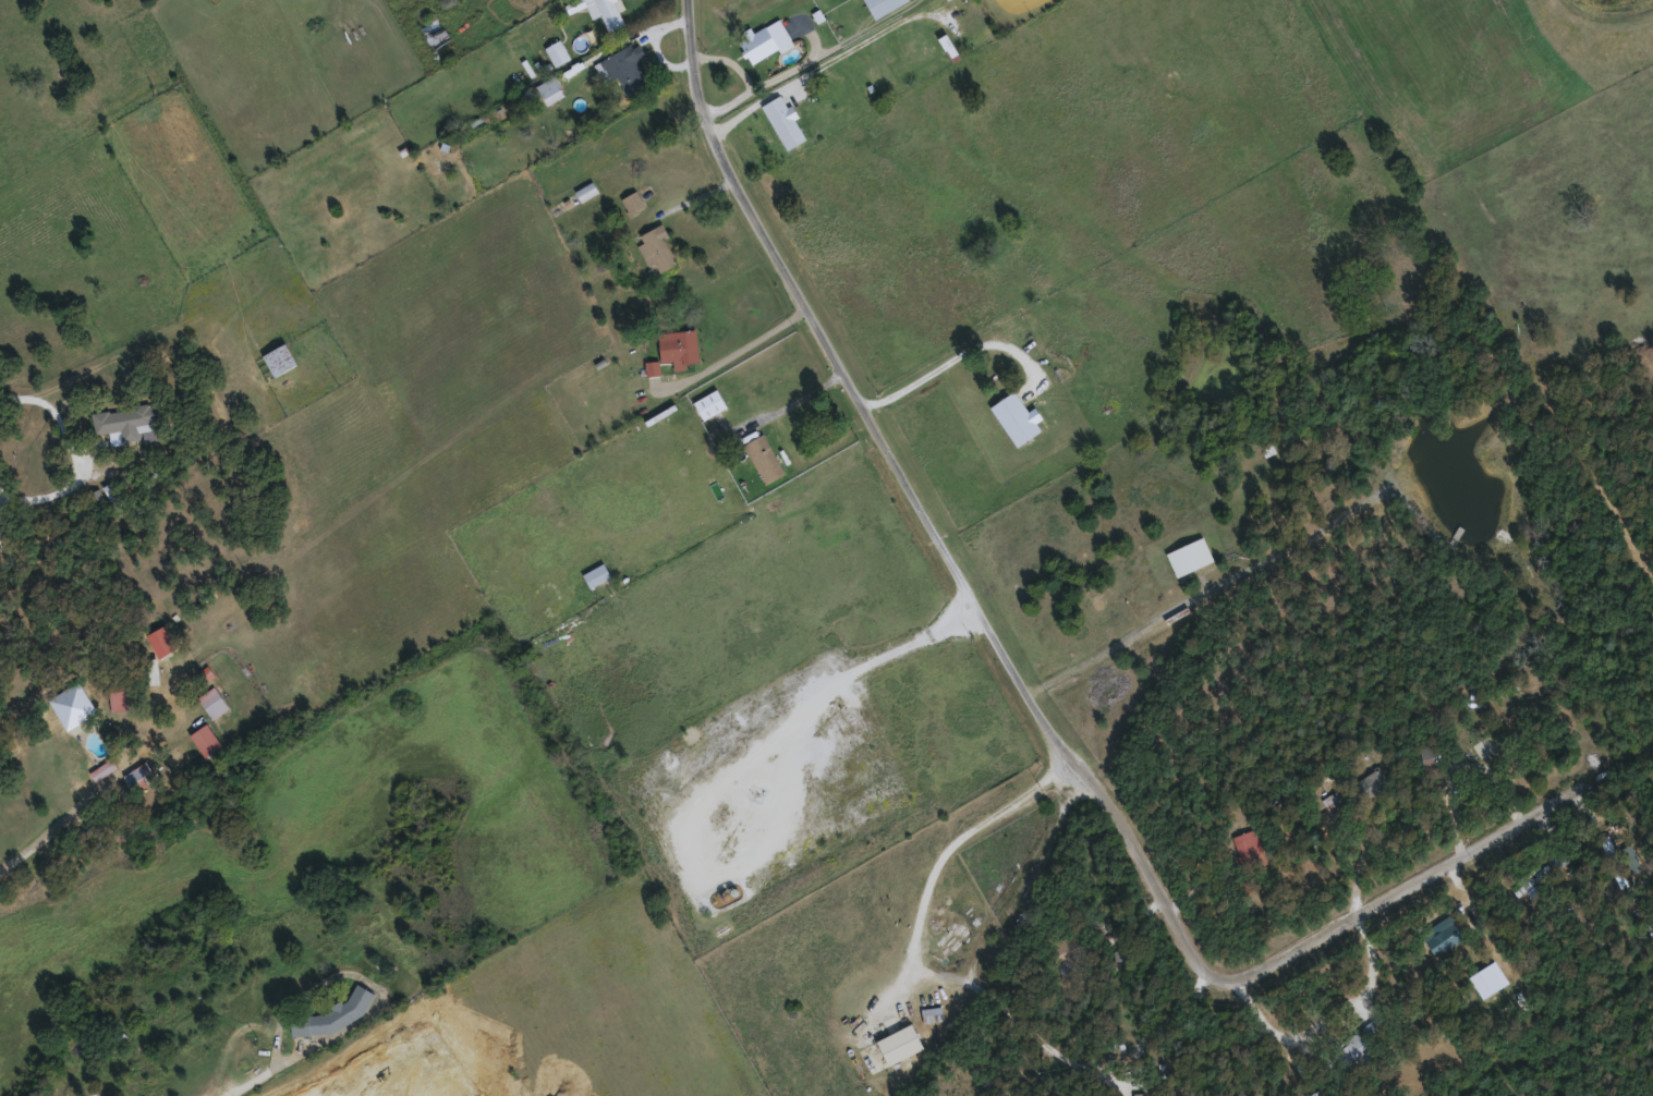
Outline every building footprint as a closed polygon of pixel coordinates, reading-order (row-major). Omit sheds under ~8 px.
[(607,32),(596,0),(617,0),(627,24),(607,32)] [(873,17),(866,0),(908,0),(909,2),(873,17)] [(451,38),(435,49),(420,27),(436,16),(451,38)] [(740,38),(781,20),(792,45),(750,63),(740,38)] [(546,46),(562,40),(570,60),(554,65),(546,46)] [(648,83),(623,97),(603,60),(633,42),(641,57),(635,59),(648,83)] [(543,95),(539,84),(557,80),(560,89),(543,95)] [(786,150),(762,103),(783,94),(788,103),(790,103),(807,139),(786,150)] [(648,265),(639,245),(644,242),(640,233),(664,222),(669,235),(665,238),(677,264),(659,271),(655,261),(648,265)] [(659,360),(660,329),(698,330),(697,362),(659,360)] [(297,363),(275,375),(264,353),(287,341),(297,363)] [(693,401),(717,387),(727,405),(703,418),(693,401)] [(97,433),(94,412),(157,402),(160,422),(97,433)] [(786,472),(766,483),(743,442),(764,431),(786,472)] [(590,587),(582,573),(603,562),(610,575),(590,587)] [(146,624),(156,613),(166,621),(157,633),(146,624)] [(159,658),(159,683),(148,683),(148,658),(159,658)] [(109,685),(124,684),(126,709),(111,710),(109,685)] [(197,697),(214,685),(229,707),(214,719),(197,697)] [(111,758),(116,765),(85,786),(86,787),(76,793),(45,746),(64,733),(90,772),(111,758)] [(1502,743),(1469,762),(1463,752),(1496,733),(1502,743)] [(158,782),(136,795),(124,774),(147,762),(158,782)] [(1388,781),(1352,812),(1346,803),(1334,813),(1323,800),(1337,789),(1341,795),(1376,767),(1388,781)] [(1269,861),(1245,870),(1231,838),(1254,828),(1269,861)] [(1422,931),(1453,914),(1467,938),(1435,955),(1422,931)] [(1061,967),(1048,947),(1077,930),(1089,951),(1061,967)] [(367,1027),(293,1032),(292,1014),(333,1012),(332,1001),(351,1000),(350,987),(365,987),(367,1027)] [(922,1020),(921,1007),(941,1004),(943,1018),(922,1020)] [(1370,1035),(1364,1024),(1382,1014),(1387,1025),(1370,1035)] [(1347,1069),(1332,1051),(1357,1030),(1372,1047),(1347,1069)]
